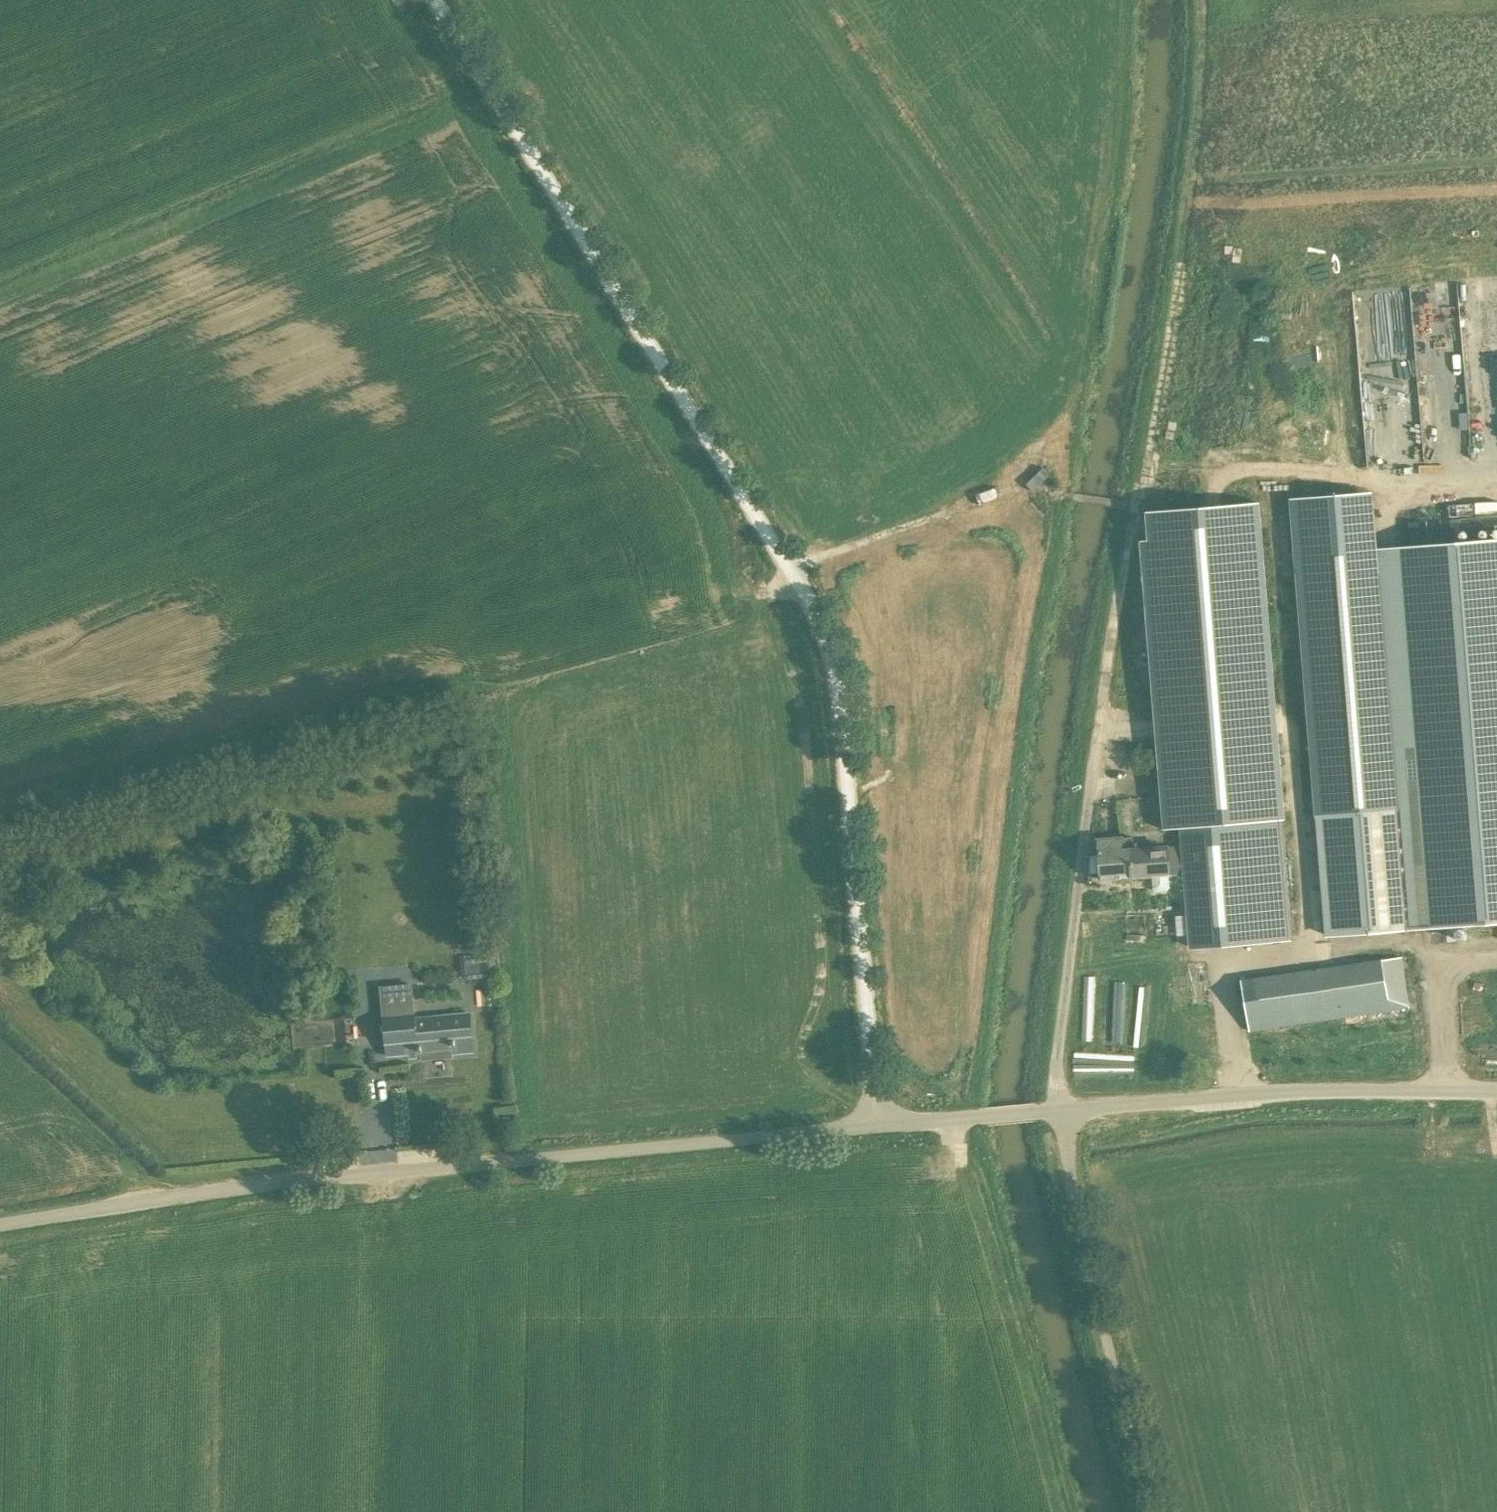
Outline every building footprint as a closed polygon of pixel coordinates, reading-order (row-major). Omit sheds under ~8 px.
[(1376,550),(1372,496),(1292,503),(1327,935),(1496,921),(1496,540),(1376,550)] [(1164,830),(1180,828),(1282,820),(1284,819),(1258,502),(1146,511),(1148,540),(1140,541),(1164,830)] [(1291,938),(1282,820),(1180,828),(1181,845),(1168,846),(1134,849),(1133,836),(1129,837),(1133,876),(1152,875),(1153,888),(1156,890),(1167,889),(1169,887),(1168,873),(1170,873),(1183,872),(1189,946),(1291,938)] [(1098,839),(1100,878),(1133,876),(1129,837),(1098,839)] [(1177,936),(1185,936),(1185,913),(1176,913),(1177,936)] [(465,959),(467,979),(492,976),(490,956),(465,959)] [(1408,1005),(1401,956),(1379,958),(1380,961),(1241,982),(1248,1029),(1408,1005)] [(422,1056),(423,1058),(452,1056),(452,1053),(473,1051),(469,1013),(414,1018),(411,984),(381,987),(388,1055),(411,1053),(411,1057),(422,1056)]
